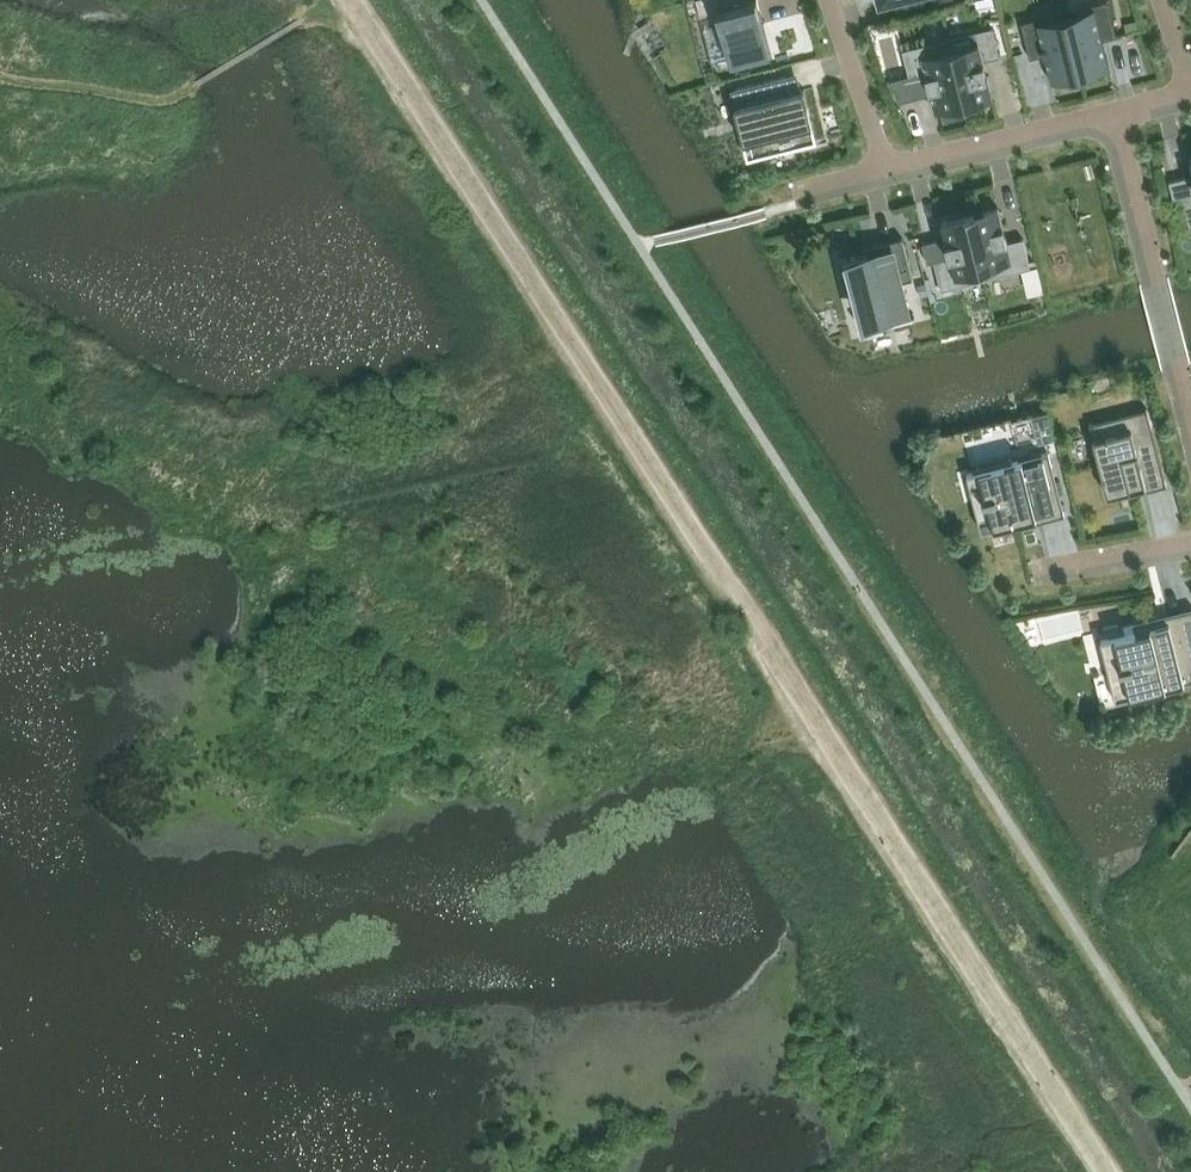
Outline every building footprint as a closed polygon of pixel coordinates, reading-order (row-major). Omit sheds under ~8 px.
[(731,63),(771,53),(757,0),(748,0),(717,8),(731,63)] [(907,8),(941,0),(905,0),(907,8)] [(1068,9),(1064,10),(1080,74),(1109,67),(1100,32),(1115,29),(1107,0),(1068,10),(1068,9)] [(1080,74),(1064,10),(1061,11),(1061,12),(1021,22),(1028,51),(1043,47),(1052,81),(1080,74)] [(975,31),(949,37),(953,50),(966,102),(992,95),(987,76),(988,76),(984,60),(1000,56),(992,27),(975,31)] [(909,75),(891,79),(900,102),(931,94),(935,110),(966,102),(953,50),(949,37),(903,49),(909,75)] [(790,74),(731,89),(744,142),(758,138),(762,153),(817,140),(808,103),(805,88),(794,91),(790,74)] [(1169,181),(1174,200),(1182,198),(1190,227),(1190,175),(1186,176),(1169,181)] [(998,207),(970,214),(986,279),(1030,267),(1023,238),(1008,242),(1004,226),(1003,226),(998,207)] [(945,237),(923,243),(928,262),(934,260),(941,290),(986,279),(970,214),(941,221),(945,237)] [(844,256),(863,330),(915,317),(914,315),(910,316),(901,281),(913,278),(902,237),(874,244),(876,253),(868,255),(866,246),(864,247),(865,250),(844,256)] [(926,282),(918,284),(921,295),(929,293),(926,282)] [(1147,408),(1089,423),(1108,495),(1118,492),(1119,497),(1120,497),(1119,492),(1164,480),(1165,485),(1167,485),(1147,408)] [(1048,411),(1030,416),(1038,443),(1055,439),(1048,411)] [(1049,452),(967,473),(981,530),(1017,522),(1018,526),(1022,525),(1021,520),(1063,510),(1049,452)] [(1123,625),(1083,635),(1101,707),(1174,689),(1173,684),(1190,679),(1190,652),(1178,655),(1170,622),(1136,631),(1125,634),(1123,625)]
